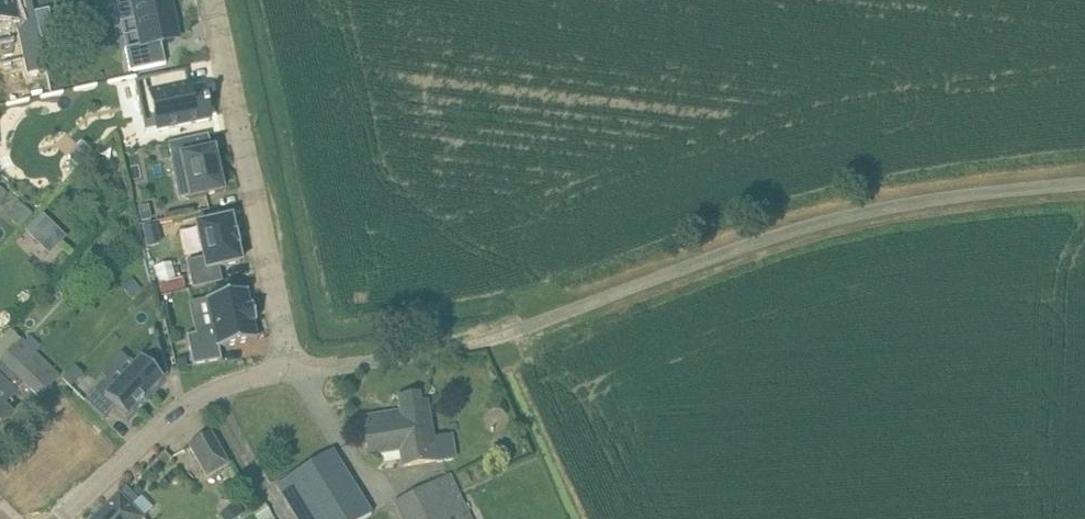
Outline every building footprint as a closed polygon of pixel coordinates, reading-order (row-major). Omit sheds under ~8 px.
[(19,21),(27,58),(46,54),(34,0),(0,0),(0,25),(19,21)] [(131,70),(166,62),(162,42),(173,39),(165,0),(132,0),(142,45),(126,48),(131,70)] [(186,71),(134,81),(141,114),(154,111),(158,130),(210,119),(207,107),(208,107),(207,101),(206,101),(204,89),(190,92),(186,71)] [(41,95),(54,147),(88,138),(86,128),(100,124),(89,83),(41,95)] [(196,137),(169,143),(172,159),(182,157),(191,198),(223,190),(214,149),(199,152),(196,137)] [(83,142),(69,156),(79,166),(93,152),(83,142)] [(9,193),(0,186),(0,206),(9,193)] [(51,222),(42,214),(34,223),(42,231),(51,222)] [(155,294),(182,288),(165,217),(138,224),(155,294)] [(187,260),(193,287),(223,281),(220,266),(241,262),(232,218),(197,225),(204,257),(187,260)] [(248,289),(209,298),(215,329),(188,335),(194,365),(223,360),(220,347),(259,339),(255,322),(258,321),(254,306),(252,306),(248,289)] [(37,353),(22,339),(0,361),(0,362),(0,390),(37,353)] [(106,379),(85,400),(104,419),(115,408),(126,419),(138,406),(139,407),(140,406),(139,405),(145,399),(146,400),(147,399),(146,398),(166,377),(166,378),(168,377),(158,343),(114,387),(106,379)] [(59,378),(60,376),(37,353),(0,390),(0,427),(11,415),(3,407),(29,381),(43,394),(59,378)] [(83,374),(75,366),(63,378),(71,386),(83,374)] [(388,413),(362,417),(369,456),(401,451),(404,467),(438,461),(457,458),(453,433),(434,436),(429,408),(427,399),(420,401),(419,393),(399,397),(402,411),(403,419),(401,419),(401,423),(390,424),(388,413)] [(229,464),(222,452),(211,433),(189,445),(207,476),(229,464)] [(334,451),(277,486),(298,518),(365,518),(373,514),(334,451)] [(452,475),(434,484),(397,503),(404,518),(473,518),(452,475)] [(128,489),(126,486),(94,518),(143,518),(144,518),(131,506),(138,499),(128,489)]
